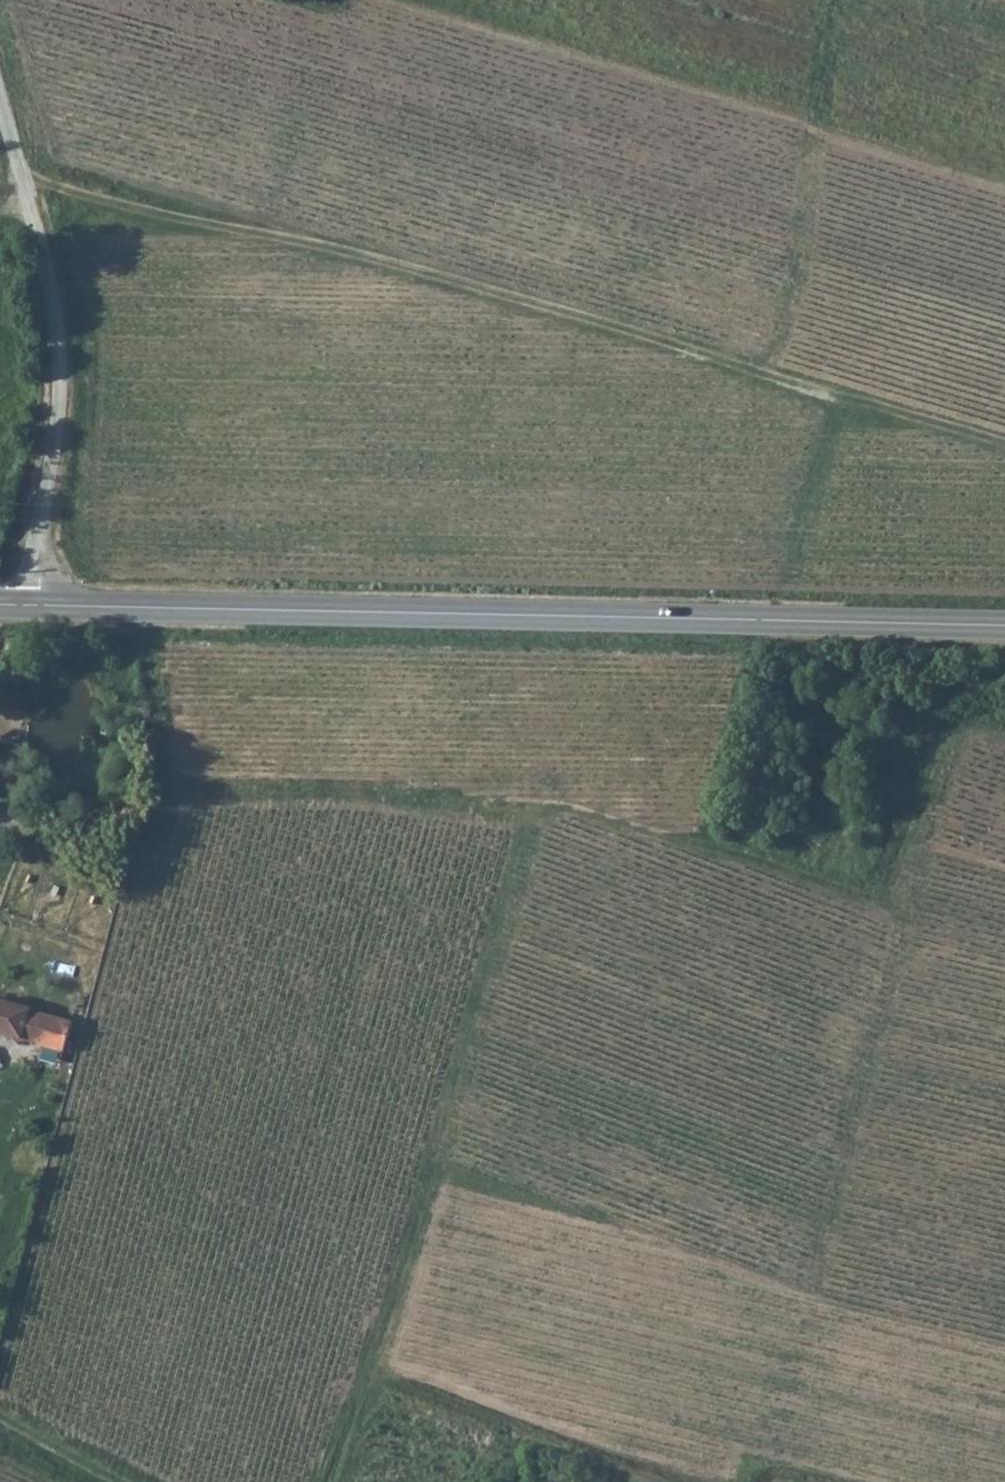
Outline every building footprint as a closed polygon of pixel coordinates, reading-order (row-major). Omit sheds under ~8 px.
[(63,1053),(71,1023),(32,1012),(32,1009),(0,999),(0,1035),(63,1053)]
